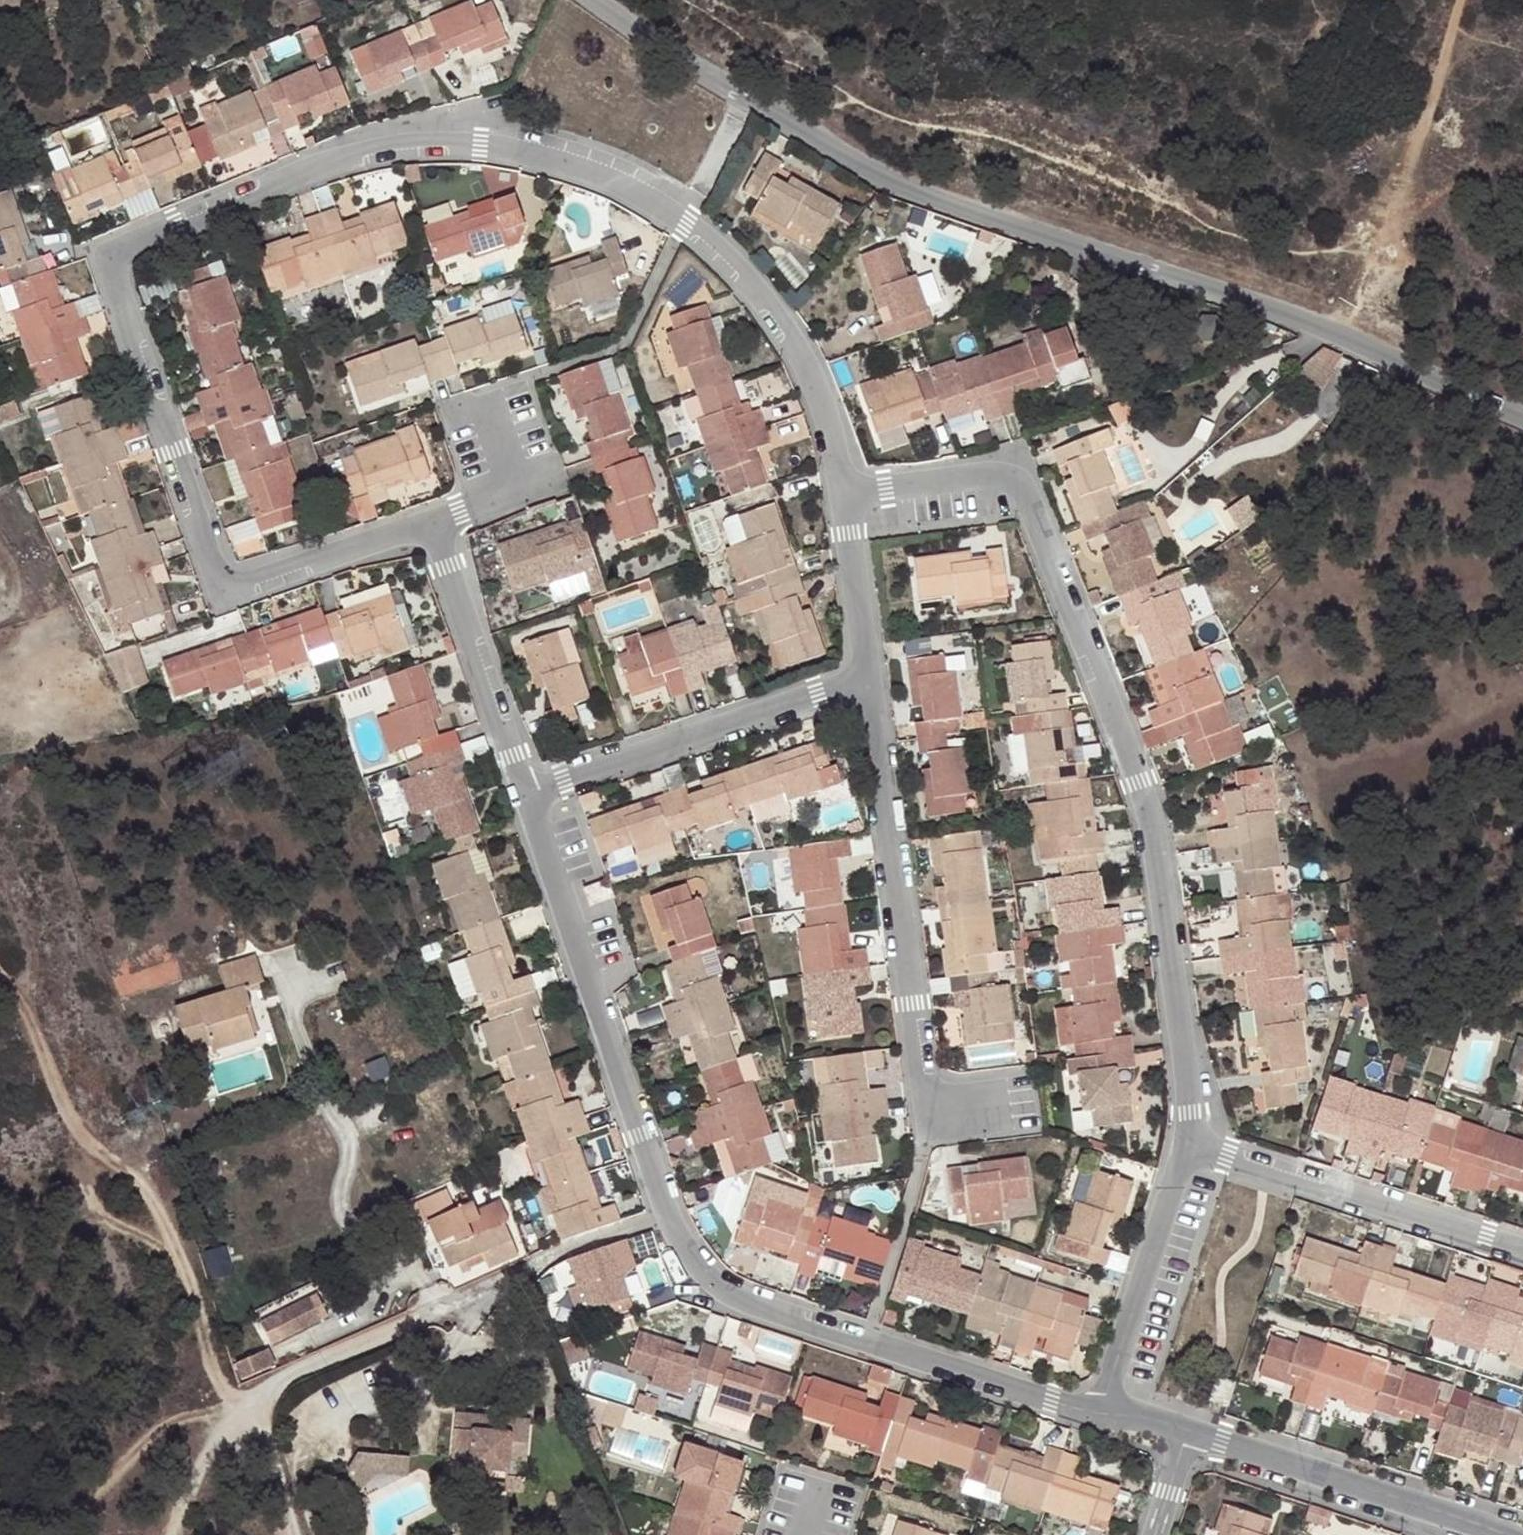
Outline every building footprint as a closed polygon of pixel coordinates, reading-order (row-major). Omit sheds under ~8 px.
[(410,22),(426,66),(443,58),(439,49),(453,44),(465,38),(468,48),(501,33),(488,0),(470,7),(468,0),(462,0),(410,22)] [(426,66),(410,22),(347,49),(365,92),(388,82),(384,72),(396,67),(411,62),(414,71),(426,66)] [(305,30),(321,69),(334,64),(319,25),(305,30)] [(506,44),(501,33),(468,48),(472,58),(506,44)] [(457,52),(468,48),(465,38),(453,44),(457,52)] [(262,86),(279,129),(294,122),(291,113),(304,108),(316,103),(319,112),(344,101),(331,67),(314,74),(310,66),(262,86)] [(401,77),(396,67),(384,72),(388,82),(401,77)] [(190,77),(164,88),(169,101),(196,90),(190,77)] [(213,100),(195,108),(215,156),(241,145),(252,141),(265,135),(279,129),(262,86),(215,106),(213,100)] [(316,103),(304,108),(307,117),(319,112),(316,103)] [(127,104),(99,115),(102,124),(114,120),(115,122),(131,114),(127,104)] [(134,159),(119,166),(130,193),(146,186),(142,176),(153,172),(166,166),(171,176),(196,165),(182,131),(179,123),(161,129),(128,144),(134,159)] [(130,193),(119,166),(105,172),(98,156),(49,177),(66,219),(91,209),(87,200),(99,195),(105,210),(121,204),(119,198),(130,193)] [(830,209),(792,186),(786,195),(773,187),(763,181),(773,164),(758,156),(739,188),(753,196),(743,211),(777,231),(782,223),(794,231),(811,241),(830,209)] [(157,182),(171,176),(166,166),(153,172),(157,182)] [(142,176),(146,186),(157,182),(153,172),(142,176)] [(786,195),(792,186),(779,178),(773,187),(786,195)] [(17,234),(3,193),(0,194),(0,275),(3,285),(4,285),(38,273),(33,258),(26,261),(16,264),(11,250),(7,238),(17,234)] [(454,215),(418,227),(430,261),(466,250),(469,257),(503,246),(520,227),(509,194),(488,201),(491,210),(475,215),(457,222),(454,215)] [(91,209),(66,219),(69,225),(105,210),(99,195),(87,200),(91,209)] [(473,208),(454,215),(457,222),(475,215),(473,208)] [(316,216),(336,276),(369,265),(364,248),(382,242),(385,250),(402,244),(391,210),(355,221),(358,230),(338,236),(335,227),(330,212),(316,216)] [(300,288),(336,276),(316,216),(300,221),(305,238),(308,247),(288,253),(285,245),(254,256),(267,296),(299,285),(300,288)] [(355,221),(335,227),(338,236),(358,230),(355,221)] [(789,239),(794,231),(782,223),(777,231),(789,239)] [(21,246),(17,234),(7,238),(11,250),(21,246)] [(578,264),(576,255),(540,267),(551,302),(574,295),(576,302),(613,290),(608,273),(623,268),(611,236),(597,240),(602,255),(590,260),(578,264)] [(305,238),(285,245),(288,253),(308,247),(305,238)] [(873,342),(909,330),(927,324),(909,274),(901,276),(888,241),(853,253),(868,297),(877,325),(868,328),(873,342)] [(16,264),(26,261),(21,246),(11,250),(16,264)] [(588,251),(576,255),(578,264),(590,260),(588,251)] [(777,253),(765,263),(785,288),(797,278),(777,253)] [(186,326),(195,354),(231,342),(226,326),(234,323),(220,280),(215,264),(170,279),(176,295),(184,292),(190,311),(195,324),(186,326)] [(13,342),(74,320),(68,305),(57,309),(51,311),(42,315),(38,303),(47,299),(42,284),(38,273),(4,285),(13,311),(4,314),(13,342)] [(48,283),(42,284),(47,299),(51,311),(57,309),(48,283)] [(4,314),(13,311),(4,285),(3,285),(0,286),(0,312),(1,315),(4,314)] [(80,299),(84,314),(105,309),(101,293),(80,299)] [(42,315),(51,311),(47,299),(38,303),(42,315)] [(429,351),(438,380),(455,374),(452,365),(474,358),(486,353),(490,362),(524,351),(511,314),(507,302),(477,312),(481,324),(477,325),(474,318),(439,330),(445,346),(429,351)] [(700,320),(709,317),(704,302),(676,312),(681,327),(663,332),(675,367),(685,365),(694,391),(730,380),(718,343),(709,346),(700,320)] [(182,313),(186,326),(195,324),(190,311),(182,313)] [(709,317),(700,320),(709,346),(718,343),(726,340),(718,314),(709,317)] [(1191,315),(1187,328),(1190,340),(1204,342),(1210,329),(1207,315),(1191,315)] [(83,333),(79,319),(74,320),(79,334),(83,333)] [(79,334),(74,320),(13,342),(20,364),(22,368),(31,365),(39,390),(74,378),(65,353),(56,356),(52,343),(61,340),(67,339),(79,334)] [(1020,340),(978,355),(999,416),(1013,411),(1007,395),(1004,386),(1025,379),(1027,387),(1049,379),(1052,389),(1081,379),(1073,356),(1067,358),(1057,327),(1045,331),(1043,326),(1018,334),(1020,340)] [(74,378),(81,375),(67,339),(61,340),(65,353),(74,378)] [(65,353),(61,340),(52,343),(56,356),(65,353)] [(424,384),(438,380),(429,351),(415,355),(409,340),(375,351),(378,359),(341,372),(353,408),(391,396),(387,386),(406,381),(421,376),(424,384)] [(231,342),(195,354),(203,378),(212,377),(216,388),(207,391),(190,397),(195,411),(257,390),(248,363),(239,366),(231,342)] [(1319,344),(1308,376),(1331,384),(1342,351),(1319,344)] [(949,358),(922,367),(923,369),(937,411),(940,419),(966,410),(962,401),(975,397),(978,406),(984,422),(999,416),(978,355),(976,351),(949,360),(949,358)] [(477,366),(490,362),(486,353),(474,358),(477,366)] [(623,393),(610,357),(597,362),(610,398),(619,396),(623,393)] [(585,443),(591,459),(618,450),(613,434),(631,428),(619,396),(610,398),(597,362),(562,374),(574,410),(582,407),(587,422),(594,440),(585,443)] [(22,368),(20,364),(16,366),(26,395),(39,390),(31,365),(22,368)] [(937,411),(923,369),(909,374),(907,370),(870,383),(869,379),(854,384),(872,434),(897,425),(922,416),(937,411)] [(212,377),(203,378),(207,391),(216,388),(212,377)] [(1004,386),(1007,395),(1027,387),(1025,379),(1004,386)] [(693,419),(702,447),(764,425),(759,410),(749,412),(741,415),(734,419),(729,407),(738,403),(730,380),(694,391),(702,416),(693,419)] [(387,386),(391,396),(409,390),(406,381),(387,386)] [(257,390),(195,411),(199,424),(210,422),(217,419),(225,416),(230,430),(222,432),(229,458),(265,447),(278,442),(269,415),(265,417),(257,390)] [(688,421),(693,419),(702,416),(694,391),(680,396),(688,421)] [(842,398),(845,408),(858,404),(854,394),(842,398)] [(46,438),(56,466),(117,444),(111,428),(93,435),(84,437),(80,426),(89,422),(80,397),(46,408),(54,434),(46,438)] [(962,401),(966,410),(978,406),(975,397),(962,401)] [(1122,398),(1104,404),(1114,424),(1131,415),(1122,398)] [(745,401),(738,403),(741,415),(749,412),(745,401)] [(0,407),(0,424),(16,418),(10,403),(0,407)] [(741,415),(738,403),(729,407),(734,419),(741,415)] [(582,407),(574,410),(579,425),(587,422),(582,407)] [(217,419),(222,432),(230,430),(225,416),(217,419)] [(222,461),(229,458),(222,432),(217,419),(210,422),(222,461)] [(135,420),(111,428),(117,444),(141,436),(135,420)] [(93,435),(89,422),(80,426),(84,437),(93,435)] [(764,425),(702,447),(711,474),(721,470),(730,496),(765,484),(756,458),(748,462),(743,446),(751,444),(768,438),(764,425)] [(397,476),(401,484),(427,475),(411,428),(394,434),(395,438),(337,457),(351,501),(364,497),(368,506),(371,505),(385,500),(381,490),(387,488),(385,479),(397,476)] [(1061,490),(1075,526),(1112,511),(1101,485),(1110,482),(1096,450),(1107,446),(1101,429),(1045,452),(1050,466),(1060,462),(1064,475),(1069,487),(1061,490)] [(285,460),(279,442),(278,442),(265,447),(229,458),(239,486),(248,483),(253,497),(259,515),(250,517),(255,532),(255,533),(295,521),(289,505),(293,504),(279,463),(285,460)] [(117,444),(56,466),(73,517),(82,514),(116,503),(117,502),(108,476),(99,480),(95,467),(104,464),(122,458),(117,444)] [(756,458),(751,444),(743,446),(748,462),(756,458)] [(618,450),(591,459),(596,473),(605,470),(611,487),(617,505),(609,508),(620,543),(656,531),(644,497),(653,493),(641,458),(623,463),(618,450)] [(244,500),(253,497),(248,483),(239,486),(229,458),(222,461),(219,461),(232,500),(242,495),(244,500)] [(298,502),(285,460),(279,463),(293,504),(298,502)] [(108,476),(104,464),(95,467),(99,480),(108,476)] [(40,471),(15,480),(18,487),(42,478),(40,471)] [(1056,478),(1061,490),(1069,487),(1064,475),(1056,478)] [(387,488),(401,484),(397,476),(385,479),(387,488)] [(617,505),(611,487),(603,490),(609,508),(617,505)] [(351,501),(359,524),(376,517),(371,505),(368,506),(364,497),(351,501)] [(123,500),(117,502),(116,503),(124,527),(129,539),(135,537),(123,500)] [(1112,511),(1075,526),(1081,540),(1098,533),(1103,546),(1108,557),(1100,561),(1114,595),(1152,580),(1141,556),(1149,553),(1135,519),(1144,515),(1138,500),(1112,511)] [(728,584),(732,599),(798,577),(792,562),(784,565),(779,552),(774,539),(783,536),(771,501),(736,514),(745,540),(736,544),(728,546),(722,548),(733,582),(728,584)] [(92,571),(153,549),(147,533),(135,537),(129,539),(120,543),(116,531),(124,527),(116,503),(82,514),(90,538),(82,542),(92,571)] [(745,540),(735,514),(723,519),(720,524),(728,546),(736,544),(745,540)] [(250,517),(223,526),(228,541),(230,540),(231,544),(256,536),(255,533),(255,532),(250,517)] [(589,549),(580,524),(566,529),(569,538),(557,542),(541,547),(539,539),(496,554),(509,590),(542,579),(545,586),(581,574),(574,555),(589,549)] [(129,539),(124,527),(116,531),(120,543),(129,539)] [(569,538),(566,529),(554,533),(557,542),(569,538)] [(557,542),(554,533),(539,539),(541,547),(557,542)] [(788,549),(783,536),(774,539),(779,552),(788,549)] [(1095,549),(1100,561),(1108,557),(1103,546),(1095,549)] [(153,549),(92,571),(105,610),(94,614),(101,636),(156,618),(147,589),(152,588),(165,583),(153,549)] [(581,574),(596,569),(589,549),(574,555),(581,574)] [(784,565),(792,562),(788,549),(779,552),(784,565)] [(986,593),(1002,590),(997,553),(983,554),(984,564),(971,566),(955,569),(954,558),(909,564),(914,603),(949,598),(951,607),(987,603),(986,593)] [(970,556),(954,558),(955,569),(971,566),(970,556)] [(587,593),(603,588),(596,569),(581,574),(587,593)] [(1152,580),(1114,595),(1120,609),(1126,625),(1136,622),(1143,619),(1147,628),(1140,631),(1154,665),(1190,651),(1179,626),(1195,620),(1175,571),(1152,580)] [(798,577),(731,600),(736,616),(749,611),(758,608),(770,643),(778,639),(786,663),(822,650),(811,618),(803,621),(798,608),(793,594),(802,591),(798,577)] [(512,598),(545,586),(542,579),(509,590),(512,598)] [(346,658),(349,665),(375,656),(377,662),(405,652),(382,586),(335,602),(338,611),(320,618),(333,659),(334,662),(346,658)] [(152,588),(147,589),(156,618),(161,616),(152,588)] [(1094,588),(1084,592),(1089,605),(1099,601),(1094,588)] [(1004,601),(1002,590),(986,593),(987,603),(1004,601)] [(575,604),(580,617),(592,613),(587,600),(575,604)] [(691,624),(664,633),(686,692),(700,687),(694,668),(691,662),(703,658),(705,664),(732,654),(721,622),(715,605),(700,610),(705,627),(693,631),(691,624)] [(807,606),(798,608),(803,621),(811,618),(807,606)] [(316,608),(240,634),(257,685),(333,659),(320,618),(316,608)] [(758,608),(749,611),(761,646),(770,643),(758,608)] [(1147,628),(1143,619),(1136,622),(1140,631),(1147,628)] [(519,644),(531,679),(539,677),(544,692),(550,713),(544,715),(549,731),(575,721),(570,707),(586,702),(573,665),(577,664),(566,629),(519,644)] [(686,692),(664,633),(639,643),(636,644),(639,650),(624,655),(615,658),(628,692),(651,684),(648,677),(661,672),(663,680),(670,697),(686,692)] [(257,685),(240,634),(225,639),(199,648),(155,663),(168,699),(201,688),(204,697),(241,684),(244,693),(258,688),(257,685)] [(619,639),(624,655),(639,650),(636,644),(639,643),(636,634),(619,639)] [(444,638),(438,640),(444,656),(451,653),(444,638)] [(778,639),(770,643),(778,666),(786,663),(778,639)] [(1004,699),(1007,715),(1059,707),(1057,692),(1038,694),(1036,680),(1034,667),(1043,666),(1040,639),(1003,644),(1005,662),(996,663),(1001,700),(1004,699)] [(131,645),(99,655),(118,693),(142,682),(138,671),(140,670),(131,645)] [(1153,710),(1159,725),(1219,699),(1208,674),(1211,673),(1201,647),(1190,651),(1154,665),(1165,692),(1174,689),(1178,701),(1170,702),(1170,704),(1163,706),(1153,710)] [(912,721),(914,737),(940,734),(938,718),(957,715),(950,670),(943,671),(940,652),(903,658),(906,685),(915,684),(917,700),(920,719),(912,721)] [(694,668),(705,664),(703,658),(691,662),(694,668)] [(418,743),(423,758),(458,746),(452,730),(434,736),(431,728),(426,713),(436,709),(420,665),(385,678),(397,711),(371,721),(383,755),(418,743)] [(1165,692),(1154,665),(1146,669),(1163,706),(1170,704),(1170,702),(1165,692)] [(1045,679),(1043,666),(1034,667),(1036,680),(1045,679)] [(651,684),(663,680),(661,672),(648,677),(651,684)] [(539,677),(531,679),(536,694),(544,692),(539,677)] [(915,684),(906,685),(908,701),(917,700),(915,684)] [(1174,689),(1165,692),(1170,702),(1178,701),(1174,689)] [(1219,699),(1159,725),(1164,740),(1181,733),(1189,729),(1194,742),(1187,745),(1198,770),(1233,755),(1223,730),(1230,726),(1219,699)] [(1007,715),(1001,715),(1004,733),(1000,734),(1005,770),(1020,769),(1022,785),(1039,782),(1076,777),(1074,760),(1066,761),(1057,762),(1054,748),(1052,736),(1062,735),(1059,707),(1007,715)] [(441,724),(436,709),(426,713),(431,728),(441,724)] [(1141,733),(1146,747),(1164,740),(1159,725),(1141,733)] [(1189,729),(1181,733),(1187,745),(1194,742),(1189,729)] [(940,734),(914,737),(915,752),(924,751),(927,770),(930,786),(921,788),(925,816),(962,811),(960,794),(968,792),(961,746),(943,748),(940,734)] [(1054,748),(1057,762),(1066,761),(1074,760),(1072,743),(1064,745),(1062,735),(1052,736),(1054,748)] [(769,762),(735,774),(747,810),(782,798),(785,806),(838,786),(833,770),(827,772),(818,745),(803,751),(806,759),(788,765),(772,771),(769,762)] [(423,758),(401,765),(406,779),(395,783),(407,819),(431,811),(442,846),(469,837),(478,834),(463,788),(453,791),(449,778),(445,767),(463,761),(458,746),(423,758)] [(785,756),(769,762),(772,771),(788,765),(785,756)] [(467,772),(463,761),(445,767),(449,778),(459,776),(467,772)] [(1206,833),(1208,849),(1272,841),(1268,812),(1276,810),(1270,765),(1255,767),(1256,771),(1230,774),(1231,788),(1218,790),(1222,817),(1230,816),(1231,830),(1224,831),(1206,833)] [(930,786),(927,770),(918,772),(921,788),(930,786)] [(669,796),(679,825),(693,820),(698,835),(734,823),(731,815),(747,810),(735,774),(710,782),(714,791),(700,795),(687,799),(684,791),(669,796)] [(453,791),(463,788),(459,776),(449,778),(453,791)] [(1082,818),(1080,805),(1076,777),(1039,782),(1041,800),(1033,802),(1041,858),(1056,857),(1092,852),(1102,851),(1098,817),(1082,818)] [(714,791),(710,782),(698,787),(700,795),(714,791)] [(665,829),(679,825),(669,796),(656,801),(658,810),(645,815),(632,819),(629,810),(586,825),(598,861),(630,850),(632,858),(670,844),(665,829)] [(747,810),(751,823),(786,810),(785,806),(782,798),(747,810)] [(642,806),(629,810),(632,819),(645,815),(642,806)] [(1230,816),(1222,817),(1224,831),(1231,830),(1230,816)] [(934,889),(937,906),(963,902),(981,900),(979,883),(975,848),(966,849),(964,831),(927,836),(930,863),(939,862),(941,877),(943,889),(934,889)] [(1199,834),(1201,850),(1208,849),(1206,833),(1199,834)] [(831,856),(869,851),(867,835),(820,842),(783,847),(789,893),(798,892),(800,911),(838,906),(834,878),(825,879),(822,857),(831,856)] [(449,897),(461,932),(498,919),(486,886),(479,868),(469,871),(464,854),(474,850),(469,837),(442,846),(446,859),(430,866),(441,899),(449,897)] [(1272,841),(1208,849),(1210,864),(1228,862),(1236,861),(1237,872),(1230,874),(1233,902),(1285,894),(1286,894),(1282,866),(1276,867),(1272,841)] [(670,844),(632,858),(638,872),(675,859),(670,844)] [(479,868),(486,886),(490,884),(479,848),(474,850),(464,854),(469,871),(479,868)] [(1208,849),(1201,850),(1203,865),(1210,864),(1208,849)] [(1056,857),(1058,876),(1096,871),(1092,852),(1056,857)] [(831,856),(822,857),(825,879),(834,878),(831,856)] [(1228,862),(1230,874),(1237,872),(1236,861),(1228,862)] [(939,862),(930,863),(932,878),(941,877),(939,862)] [(1091,897),(1099,896),(1096,871),(1058,876),(1048,877),(1052,903),(1044,904),(1048,934),(1115,925),(1112,908),(1101,909),(1093,910),(1091,897)] [(673,961),(714,947),(710,934),(714,933),(702,897),(692,900),(688,885),(652,896),(661,922),(670,918),(673,929),(678,944),(668,947),(673,961)] [(1285,894),(1233,902),(1237,928),(1245,927),(1247,941),(1238,942),(1221,945),(1223,959),(1288,950),(1284,922),(1289,921),(1285,894)] [(1101,909),(1099,896),(1091,897),(1093,910),(1101,909)] [(449,897),(441,899),(453,934),(461,932),(449,897)] [(942,947),(945,977),(982,971),(980,953),(988,951),(984,914),(981,900),(963,902),(937,906),(938,921),(947,920),(949,934),(951,946),(942,947)] [(838,906),(800,911),(802,927),(793,929),(799,975),(864,966),(862,950),(844,953),(834,954),(832,933),(841,931),(838,906)] [(670,918),(661,922),(664,932),(673,929),(670,918)] [(498,919),(461,932),(469,957),(463,959),(475,994),(492,988),(497,1002),(532,991),(527,976),(509,982),(505,970),(500,957),(510,953),(498,919)] [(947,920),(938,921),(942,947),(951,946),(949,934),(947,920)] [(1115,925),(1048,934),(1052,962),(1061,961),(1065,988),(1101,982),(1098,955),(1089,957),(1088,944),(1096,943),(1117,940),(1115,925)] [(1245,927),(1237,928),(1238,942),(1247,941),(1245,927)] [(844,953),(841,931),(832,933),(834,954),(844,953)] [(1089,957),(1098,955),(1096,943),(1088,944),(1089,957)] [(661,1008),(666,1023),(729,1001),(720,974),(722,973),(714,947),(673,961),(665,963),(674,990),(683,987),(687,999),(678,1001),(661,1008)] [(391,961),(392,948),(380,948),(379,959),(391,961)] [(988,951),(980,953),(982,971),(1002,969),(999,950),(988,951)] [(1288,950),(1223,959),(1225,976),(1244,975),(1251,974),(1252,985),(1245,985),(1249,1012),(1288,1006),(1284,981),(1292,980),(1288,950)] [(515,966),(510,953),(500,957),(505,970),(515,966)] [(254,982),(247,956),(207,967),(216,993),(162,1008),(175,1051),(197,1045),(199,1052),(241,1039),(234,1010),(241,1007),(235,988),(254,982)] [(475,994),(463,959),(443,965),(454,1001),(475,994)] [(864,966),(799,975),(804,1019),(813,1018),(816,1036),(854,1032),(850,1003),(841,1004),(839,984),(848,983),(866,981),(864,966)] [(1022,966),(1012,967),(1014,982),(1024,980),(1022,966)] [(982,971),(945,977),(947,992),(951,991),(966,989),(969,1017),(960,1018),(964,1044),(999,1039),(997,1023),(1007,1021),(1002,984),(984,986),(982,971)] [(1244,975),(1245,985),(1252,985),(1251,974),(1244,975)] [(1106,1011),(1101,982),(1065,988),(1067,1005),(1051,1007),(1057,1046),(1082,1042),(1084,1057),(1131,1050),(1128,1034),(1109,1036),(1106,1011)] [(850,1003),(848,983),(839,984),(841,1004),(850,1003)] [(683,987),(674,990),(678,1001),(687,999),(683,987)] [(966,989),(951,991),(953,1007),(958,1006),(960,1018),(969,1017),(966,989)] [(497,1002),(480,1008),(485,1024),(475,1026),(487,1063),(492,1061),(501,1085),(505,1084),(551,1069),(539,1034),(529,1037),(524,1022),(520,1013),(537,1006),(532,991),(497,1002)] [(692,1044),(700,1069),(736,1057),(728,1033),(738,1028),(729,1001),(666,1023),(671,1038),(687,1032),(688,1033),(697,1030),(701,1041),(692,1044)] [(529,1037),(539,1034),(535,1025),(543,1022),(537,1006),(520,1013),(524,1022),(529,1037)] [(1288,1006),(1249,1012),(1253,1043),(1261,1042),(1262,1057),(1265,1075),(1258,1076),(1263,1107),(1289,1103),(1285,1073),(1304,1069),(1299,1024),(1290,1024),(1288,1006)] [(997,1023),(999,1039),(1012,1037),(1010,1021),(1007,1021),(997,1023)] [(688,1033),(692,1044),(701,1041),(697,1030),(688,1033)] [(1261,1042),(1253,1043),(1255,1058),(1262,1057),(1261,1042)] [(1393,1053),(1389,1066),(1400,1069),(1407,1048),(1393,1053)] [(1084,1057),(1057,1061),(1060,1076),(1067,1075),(1073,1112),(1081,1111),(1083,1129),(1120,1123),(1117,1095),(1109,1096),(1107,1082),(1106,1070),(1133,1066),(1131,1050),(1084,1057)] [(851,1081),(852,1094),(862,1092),(865,1092),(862,1068),(871,1067),(868,1051),(856,1052),(857,1064),(860,1080),(851,1081)] [(814,1085),(817,1114),(882,1106),(880,1090),(865,1092),(862,1092),(852,1094),(851,1081),(860,1080),(857,1064),(856,1052),(810,1058),(814,1085)] [(1035,1064),(1034,1052),(1025,1053),(1027,1064),(1035,1064)] [(736,1057),(700,1069),(708,1095),(718,1091),(721,1103),(712,1106),(690,1113),(696,1130),(700,1128),(764,1107),(754,1079),(757,1078),(749,1053),(736,1057)] [(551,1069),(505,1084),(510,1101),(521,1097),(524,1107),(519,1109),(527,1136),(590,1116),(585,1102),(565,1108),(556,1112),(552,1099),(561,1095),(558,1087),(552,1070),(551,1069)] [(1328,1071),(1325,1080),(1352,1089),(1356,1081),(1328,1071)] [(1344,1148),(1360,1153),(1381,1089),(1356,1081),(1352,1089),(1325,1080),(1313,1118),(1340,1127),(1343,1118),(1355,1122),(1350,1130),(1344,1148)] [(1115,1082),(1107,1082),(1109,1096),(1117,1095),(1115,1082)] [(1381,1089),(1360,1153),(1375,1158),(1382,1140),(1384,1131),(1396,1135),(1392,1143),(1419,1152),(1431,1115),(1406,1106),(1408,1098),(1381,1089)] [(718,1091),(708,1095),(712,1106),(721,1103),(718,1091)] [(561,1095),(552,1099),(556,1112),(565,1108),(561,1095)] [(1408,1098),(1406,1106),(1431,1115),(1434,1107),(1408,1098)] [(882,1106),(817,1114),(820,1142),(828,1140),(832,1168),(871,1163),(866,1135),(857,1137),(856,1125),(865,1125),(865,1123),(884,1121),(882,1106)] [(735,1175),(784,1158),(776,1134),(773,1134),(764,1107),(700,1128),(706,1142),(710,1141),(722,1137),(731,1134),(735,1146),(726,1149),(735,1175)] [(1434,1107),(1431,1115),(1459,1124),(1463,1116),(1434,1107)] [(1431,1115),(1419,1152),(1447,1161),(1450,1152),(1460,1156),(1456,1164),(1451,1181),(1465,1186),(1487,1124),(1463,1116),(1459,1124),(1431,1115)] [(536,1164),(544,1162),(551,1187),(588,1174),(580,1149),(571,1152),(567,1140),(576,1137),(595,1131),(590,1116),(527,1136),(536,1164)] [(1343,1118),(1340,1127),(1350,1130),(1355,1122),(1343,1118)] [(1465,1186),(1482,1192),(1483,1188),(1504,1195),(1508,1181),(1522,1186),(1522,1136),(1487,1124),(1465,1186)] [(866,1135),(865,1125),(856,1125),(857,1137),(866,1135)] [(696,1130),(689,1132),(693,1147),(706,1142),(700,1128),(696,1130)] [(1382,1140),(1392,1143),(1396,1135),(1384,1131),(1382,1140)] [(722,1137),(710,1141),(722,1179),(735,1175),(726,1149),(735,1146),(731,1134),(722,1137)] [(567,1140),(571,1152),(580,1149),(576,1137),(567,1140)] [(1450,1152),(1447,1161),(1456,1164),(1460,1156),(1450,1152)] [(1018,1158),(984,1163),(986,1172),(973,1173),(958,1175),(957,1167),(941,1169),(946,1194),(960,1192),(963,1211),(1001,1206),(999,1197),(1024,1193),(1018,1158)] [(986,1172),(984,1163),(973,1165),(973,1173),(986,1172)] [(973,1165),(957,1167),(958,1175),(973,1173),(973,1165)] [(1110,1211),(1118,1214),(1130,1178),(1093,1167),(1082,1201),(1074,1199),(1062,1235),(1056,1233),(1051,1246),(1101,1262),(1106,1249),(1099,1247),(1106,1227),(1110,1211)] [(551,1187),(560,1211),(553,1214),(562,1241),(624,1220),(619,1205),(601,1212),(592,1215),(588,1203),(597,1200),(588,1174),(551,1187)] [(517,1253),(494,1202),(476,1210),(471,1199),(454,1207),(445,1187),(410,1202),(419,1222),(425,1220),(446,1266),(461,1260),(462,1262),(481,1253),(487,1266),(517,1253)] [(780,1262),(797,1267),(809,1228),(814,1216),(798,1211),(800,1206),(764,1194),(761,1203),(745,1197),(733,1233),(760,1242),(761,1234),(774,1238),(787,1242),(784,1250),(780,1262)] [(597,1200),(588,1203),(592,1215),(601,1212),(597,1200)] [(1008,1212),(1036,1212),(1036,1200),(1007,1200),(1008,1212)] [(1001,1206),(963,1211),(965,1224),(1002,1220),(1001,1206)] [(1112,1229),(1118,1214),(1110,1211),(1106,1227),(1112,1229)] [(809,1228),(797,1267),(810,1271),(817,1252),(832,1257),(843,1261),(841,1269),(876,1280),(889,1241),(864,1233),(866,1229),(828,1219),(814,1214),(814,1216),(809,1228)] [(761,1234),(760,1242),(771,1246),(774,1238),(761,1234)] [(898,1262),(888,1296),(905,1302),(906,1299),(917,1302),(920,1294),(967,1309),(978,1275),(954,1267),(957,1257),(922,1246),(923,1243),(906,1237),(898,1262)] [(1322,1292),(1359,1304),(1380,1243),(1363,1238),(1358,1254),(1355,1264),(1335,1257),(1338,1248),(1301,1237),(1289,1272),(1308,1278),(1311,1269),(1328,1275),(1322,1292)] [(771,1246),(784,1250),(787,1242),(774,1238),(771,1246)] [(631,1239),(569,1260),(578,1287),(586,1284),(599,1322),(635,1310),(617,1259),(636,1253),(631,1239)] [(1413,1311),(1433,1318),(1444,1283),(1408,1271),(1405,1280),(1386,1273),(1389,1265),(1395,1248),(1380,1243),(1359,1304),(1393,1316),(1400,1299),(1415,1303),(1413,1311)] [(1355,1264),(1358,1254),(1338,1248),(1335,1257),(1355,1264)] [(843,1261),(832,1257),(829,1266),(841,1269),(843,1261)] [(1493,1276),(1521,1282),(1522,1274),(1522,1268),(1496,1262),(1493,1276)] [(1405,1280),(1408,1271),(1389,1265),(1386,1273),(1405,1280)] [(978,1275),(967,1309),(968,1310),(994,1318),(996,1307),(1010,1312),(1006,1322),(1004,1321),(1000,1335),(997,1344),(1013,1349),(1015,1343),(1034,1283),(1007,1274),(1004,1283),(978,1275)] [(1455,1335),(1484,1344),(1504,1282),(1490,1278),(1483,1296),(1480,1304),(1467,1300),(1470,1292),(1444,1283),(1433,1318),(1458,1326),(1455,1335)] [(1484,1344),(1510,1353),(1513,1344),(1522,1347),(1522,1315),(1522,1318),(1510,1315),(1514,1306),(1517,1297),(1520,1288),(1504,1282),(1484,1344)] [(1034,1283),(1015,1343),(1032,1348),(1037,1332),(1041,1321),(1050,1325),(1046,1334),(1075,1344),(1086,1312),(1085,1312),(1086,1309),(1058,1299),(1061,1292),(1034,1283)] [(1062,1288),(1061,1292),(1058,1299),(1086,1309),(1091,1297),(1062,1288)] [(1483,1296),(1470,1292),(1467,1300),(1480,1304),(1483,1296)] [(1517,1297),(1514,1306),(1522,1309),(1522,1298),(1517,1297)] [(313,1305),(274,1321),(281,1337),(320,1319),(313,1305)] [(1522,1315),(1522,1309),(1514,1306),(1510,1315),(1522,1318),(1522,1315)] [(968,1310),(962,1327),(980,1333),(981,1328),(1000,1335),(1004,1321),(1006,1322),(1010,1312),(996,1307),(994,1318),(968,1310)] [(1086,1312),(1075,1344),(1088,1348),(1099,1317),(1086,1312)] [(264,1326),(274,1321),(271,1314),(262,1320),(264,1326)] [(1041,1321),(1037,1332),(1046,1334),(1050,1325),(1041,1321)] [(739,1322),(735,1336),(743,1338),(748,1325),(739,1322)] [(687,1378),(703,1384),(716,1346),(698,1340),(692,1360),(681,1356),(669,1352),(672,1342),(635,1330),(623,1367),(650,1376),(647,1385),(681,1396),(687,1378)] [(793,1361),(798,1337),(766,1330),(761,1354),(793,1361)] [(1304,1403),(1324,1340),(1296,1331),(1293,1340),(1270,1332),(1259,1367),(1282,1375),(1285,1368),(1296,1371),(1293,1379),(1287,1397),(1304,1403)] [(1075,1344),(1046,1334),(1042,1351),(1070,1359),(1075,1344)] [(1370,1348),(1326,1335),(1324,1340),(1325,1340),(1368,1355),(1370,1348)] [(1345,1395),(1373,1405),(1385,1370),(1365,1363),(1368,1355),(1325,1340),(1324,1340),(1304,1403),(1319,1408),(1325,1389),(1327,1382),(1332,1384),(1347,1388),(1345,1395)] [(684,1346),(672,1342),(669,1352),(681,1356),(684,1346)] [(716,1346),(703,1384),(716,1388),(711,1405),(746,1416),(749,1409),(777,1417),(789,1381),(752,1369),(749,1378),(736,1374),(724,1370),(729,1350),(716,1346)] [(268,1370),(260,1353),(235,1364),(243,1381),(268,1370)] [(1368,1355),(1365,1363),(1385,1370),(1388,1362),(1368,1355)] [(888,1369),(867,1362),(862,1378),(883,1385),(888,1369)] [(749,1378),(752,1369),(740,1365),(736,1374),(749,1378)] [(1385,1370),(1373,1405),(1399,1413),(1401,1406),(1414,1410),(1429,1414),(1426,1421),(1440,1426),(1449,1399),(1454,1385),(1454,1382),(1441,1378),(1404,1366),(1401,1375),(1385,1370)] [(1285,1368),(1282,1375),(1293,1379),(1296,1371),(1285,1368)] [(798,1412),(809,1377),(802,1375),(791,1410),(798,1412)] [(852,1390),(809,1377),(798,1412),(831,1423),(829,1431),(865,1443),(871,1424),(887,1430),(895,1404),(879,1399),(876,1407),(860,1402),(849,1398),(852,1390)] [(1327,1382),(1325,1389),(1345,1395),(1347,1388),(1332,1384),(1327,1382)] [(647,1385),(642,1398),(677,1410),(681,1396),(647,1385)] [(1490,1450),(1506,1455),(1514,1429),(1501,1425),(1506,1408),(1470,1396),(1471,1391),(1454,1385),(1449,1399),(1440,1426),(1437,1434),(1464,1443),(1466,1444),(1470,1436),(1481,1439),(1493,1444),(1490,1450)] [(863,1393),(852,1390),(849,1398),(860,1402),(863,1393)] [(887,1430),(880,1448),(930,1464),(934,1455),(969,1467),(980,1431),(935,1417),(932,1425),(919,1421),(907,1417),(910,1408),(895,1404),(887,1430)] [(746,1416),(711,1405),(706,1419),(741,1430),(746,1416)] [(1401,1406),(1399,1413),(1411,1417),(1414,1410),(1401,1406)] [(520,1417),(457,1413),(455,1428),(425,1426),(421,1472),(440,1475),(441,1482),(477,1484),(477,1490),(515,1493),(520,1417)] [(922,1413),(919,1421),(932,1425),(935,1417),(922,1413)] [(871,1424),(865,1443),(880,1448),(887,1430),(871,1424)] [(609,1452),(652,1465),(659,1441),(617,1428),(609,1452)] [(1506,1455),(1521,1460),(1522,1455),(1522,1432),(1514,1429),(1506,1455)] [(1464,1443),(1437,1434),(1433,1446),(1460,1455),(1464,1443)] [(1470,1436),(1466,1444),(1490,1452),(1490,1450),(1493,1444),(1481,1439),(1470,1436)] [(1000,1493),(1044,1508),(1063,1446),(1047,1441),(1041,1460),(1039,1468),(1019,1462),(1022,1453),(996,1445),(985,1481),(1001,1487),(1000,1493)] [(1063,1446),(1044,1508),(1088,1522),(1091,1514),(1109,1520),(1121,1485),(1093,1476),(1091,1485),(1070,1479),(1073,1470),(1078,1451),(1063,1446)] [(680,1470),(666,1513),(727,1532),(733,1518),(716,1512),(706,1509),(710,1499),(713,1489),(722,1492),(731,1466),(674,1448),(668,1466),(680,1470)] [(398,1474),(399,1456),(348,1451),(337,1468),(339,1487),(352,1486),(365,1472),(398,1474)] [(879,1453),(874,1468),(889,1473),(894,1458),(879,1453)] [(1041,1460),(1022,1453),(1019,1462),(1039,1468),(1041,1460)] [(1093,1476),(1073,1470),(1070,1479),(1091,1485),(1093,1476)] [(719,1502),(722,1492),(713,1489),(710,1499),(719,1502)] [(496,1510),(497,1494),(478,1492),(475,1508),(496,1510)] [(1217,1522),(1223,1524),(1232,1498),(1226,1496),(1217,1522)] [(1270,1531),(1276,1513),(1266,1509),(1232,1498),(1223,1524),(1233,1528),(1230,1534),(1269,1534),(1270,1531)] [(719,1502),(710,1499),(706,1509),(716,1512),(719,1502)] [(1329,1512),(1308,1505),(1303,1520),(1324,1527),(1329,1512)] [(666,1513),(659,1534),(726,1534),(727,1532),(666,1513)] [(1091,1514),(1088,1522),(1106,1529),(1109,1520),(1091,1514)] [(896,1534),(954,1534),(955,1534),(902,1517),(896,1534)] [(1223,1524),(1220,1534),(1222,1534),(1230,1534),(1233,1528),(1223,1524)]
